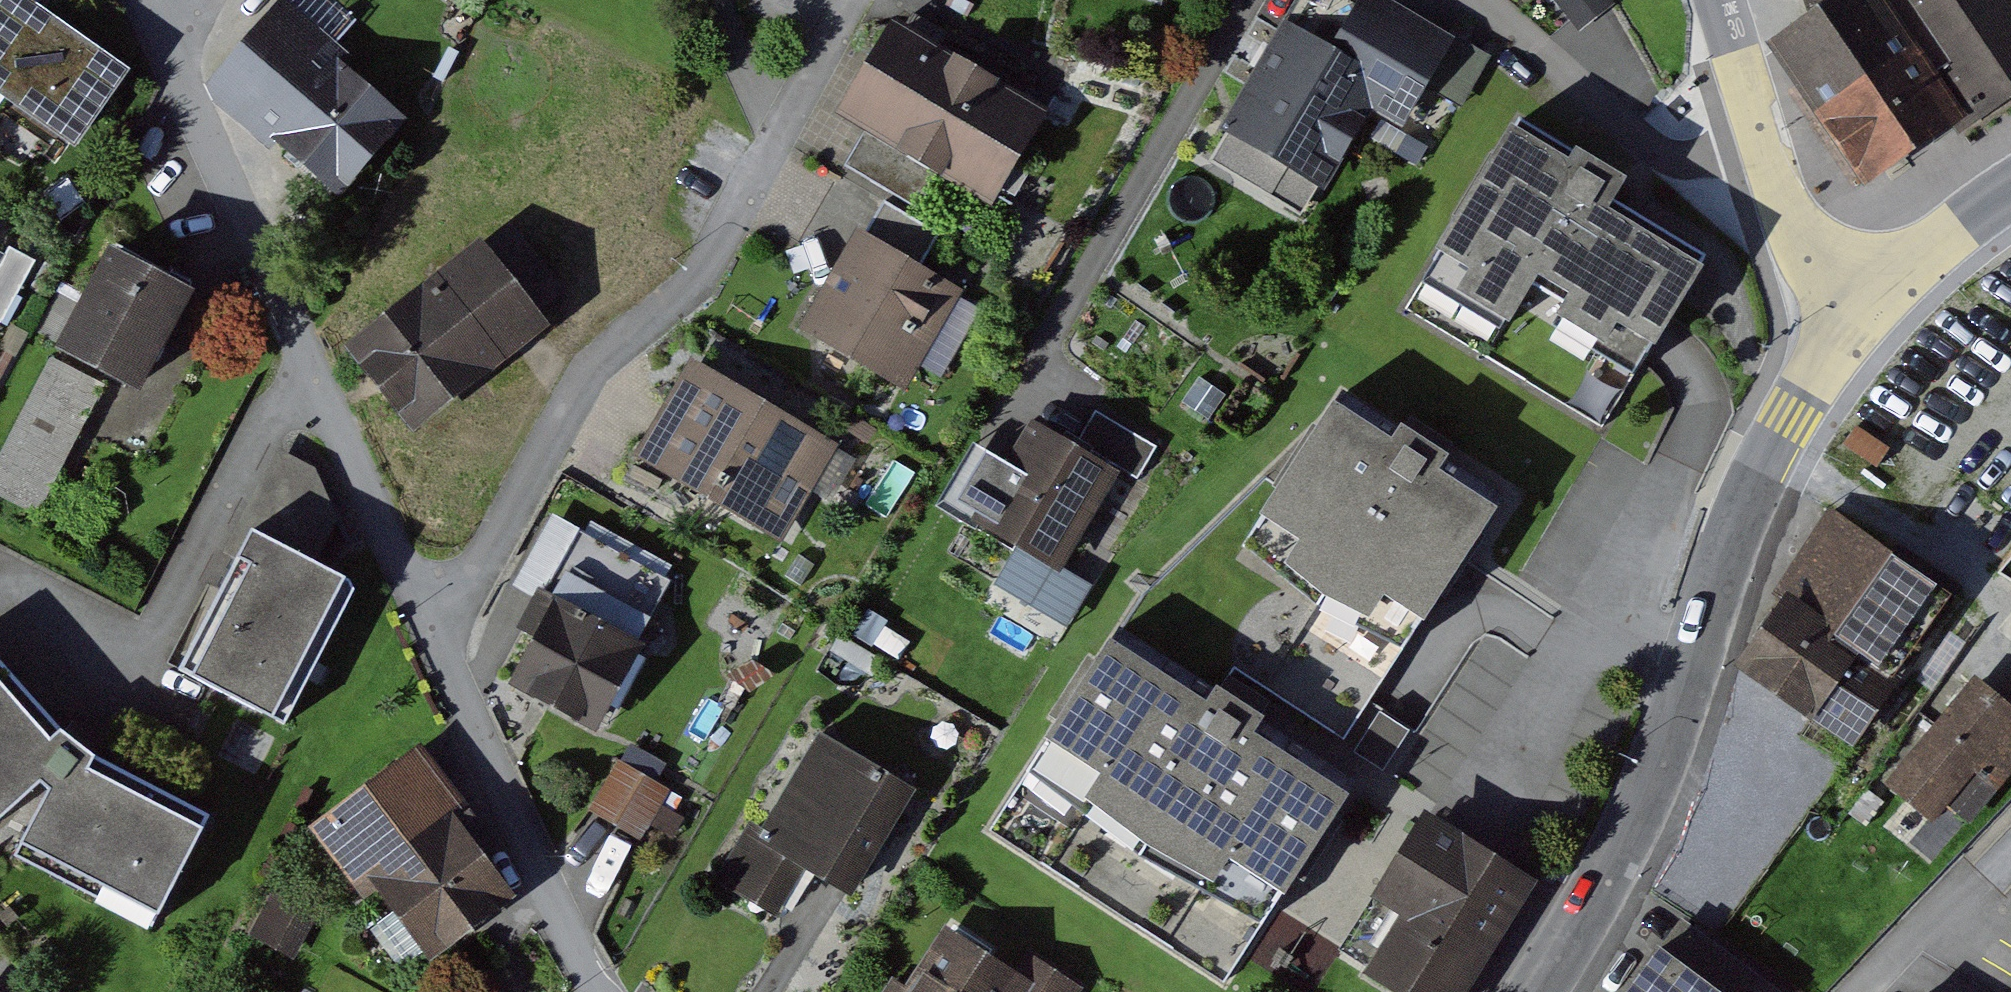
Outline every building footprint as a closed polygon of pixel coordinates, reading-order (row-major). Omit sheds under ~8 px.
[(68,155),(131,72),(36,0),(0,0),(0,104),(68,155)] [(1283,49),(1387,106),(1424,126),(1471,40),(1398,0),(1310,0),(1283,49)] [(1617,1),(1617,0),(1558,0),(1575,28),(1617,1)] [(1992,119),(1914,0),(1853,0),(1845,5),(1790,41),(1887,188),(1992,119)] [(1992,119),(2010,107),(2010,0),(1914,0),(1992,119)] [(351,62),(297,12),(221,94),(275,144),(351,62)] [(1013,207),(1071,106),(917,17),(859,119),(1013,207)] [(1387,106),(1283,49),(1236,135),(1340,192),(1387,106)] [(415,120),(351,62),(275,144),(339,202),(415,120)] [(1668,335),(1717,254),(1620,197),(1632,177),(1524,113),(1447,243),(1410,304),(1614,425),(1668,335)] [(872,134),(852,169),(921,209),(942,174),(872,134)] [(922,389),(981,277),(878,223),(819,336),(922,389)] [(507,239),(457,277),(519,358),(569,320),(507,239)] [(217,290),(131,247),(82,344),(129,368),(168,387),(217,290)] [(519,358),(457,277),(356,353),(418,434),(519,358)] [(57,510),(129,368),(82,344),(72,339),(0,481),(57,510)] [(803,538),(860,438),(716,356),(659,456),(803,538)] [(1435,632),(1523,500),(1351,386),(1263,518),(1435,632)] [(1108,413),(1092,442),(1048,419),(1024,463),(987,443),(949,511),(992,534),(999,522),(1035,542),(1018,573),(1052,592),(1069,561),(1088,571),(1139,478),(1146,482),(1167,445),(1108,413)] [(325,470),(290,452),(254,533),(315,564),(342,512),(325,470)] [(689,579),(577,518),(498,663),(609,724),(689,579)] [(1736,673),(1794,711),(1890,565),(1820,519),(1773,590),(1786,598),(1736,673)] [(254,533),(183,670),(282,721),(353,584),(315,564),(254,533)] [(1944,600),(1890,565),(1794,711),(1847,746),(1944,600)] [(1270,922),(1363,777),(1122,623),(1029,768),(1270,922)] [(0,661),(0,796),(67,736),(0,661)] [(1988,695),(2010,715),(2010,669),(1988,695)] [(1942,803),(1963,822),(2010,768),(2010,715),(1988,695),(1970,679),(1879,781),(1925,822),(1942,803)] [(1345,743),(1394,766),(1417,717),(1368,694),(1345,743)] [(777,916),(806,868),(850,894),(915,785),(820,729),(762,827),(749,819),(713,878),(777,916)] [(208,816),(74,747),(18,856),(153,925),(208,816)] [(533,892),(433,749),(343,812),(442,955),(533,892)] [(681,788),(627,759),(593,821),(647,850),(681,788)] [(1372,907),(1337,962),(1383,991),(1456,991),(1527,881),(1412,808),(1355,897),(1372,907)] [(280,883),(258,925),(322,957),(343,915),(280,883)] [(1029,988),(1007,973),(930,923),(884,991),(1026,991),(1029,988)] [(1628,991),(1730,991),(1672,949),(1664,943),(1628,991)] [(1007,973),(1029,988),(1026,991),(1076,991),(1082,983),(1025,945),(1007,973)]
